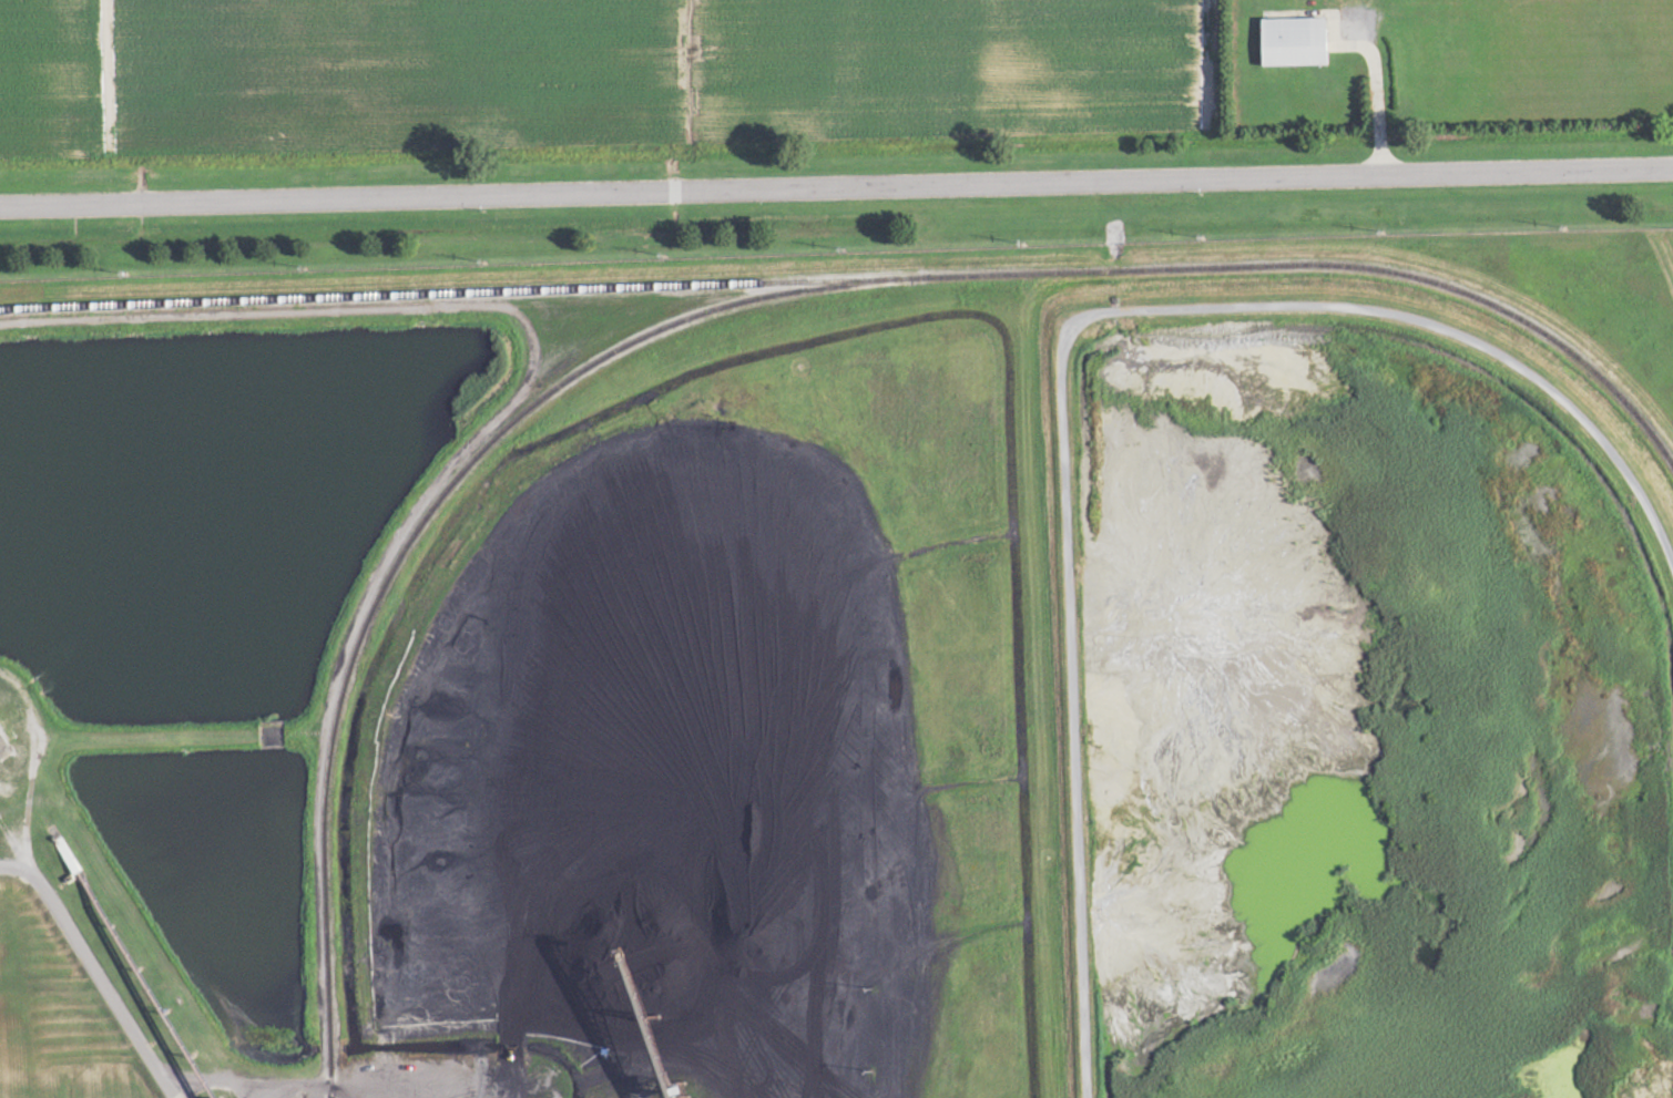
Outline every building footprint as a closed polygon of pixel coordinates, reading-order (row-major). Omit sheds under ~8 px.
[(1264,67),(1328,66),(1327,18),(1289,19),(1289,12),(1262,13),(1264,67)]
